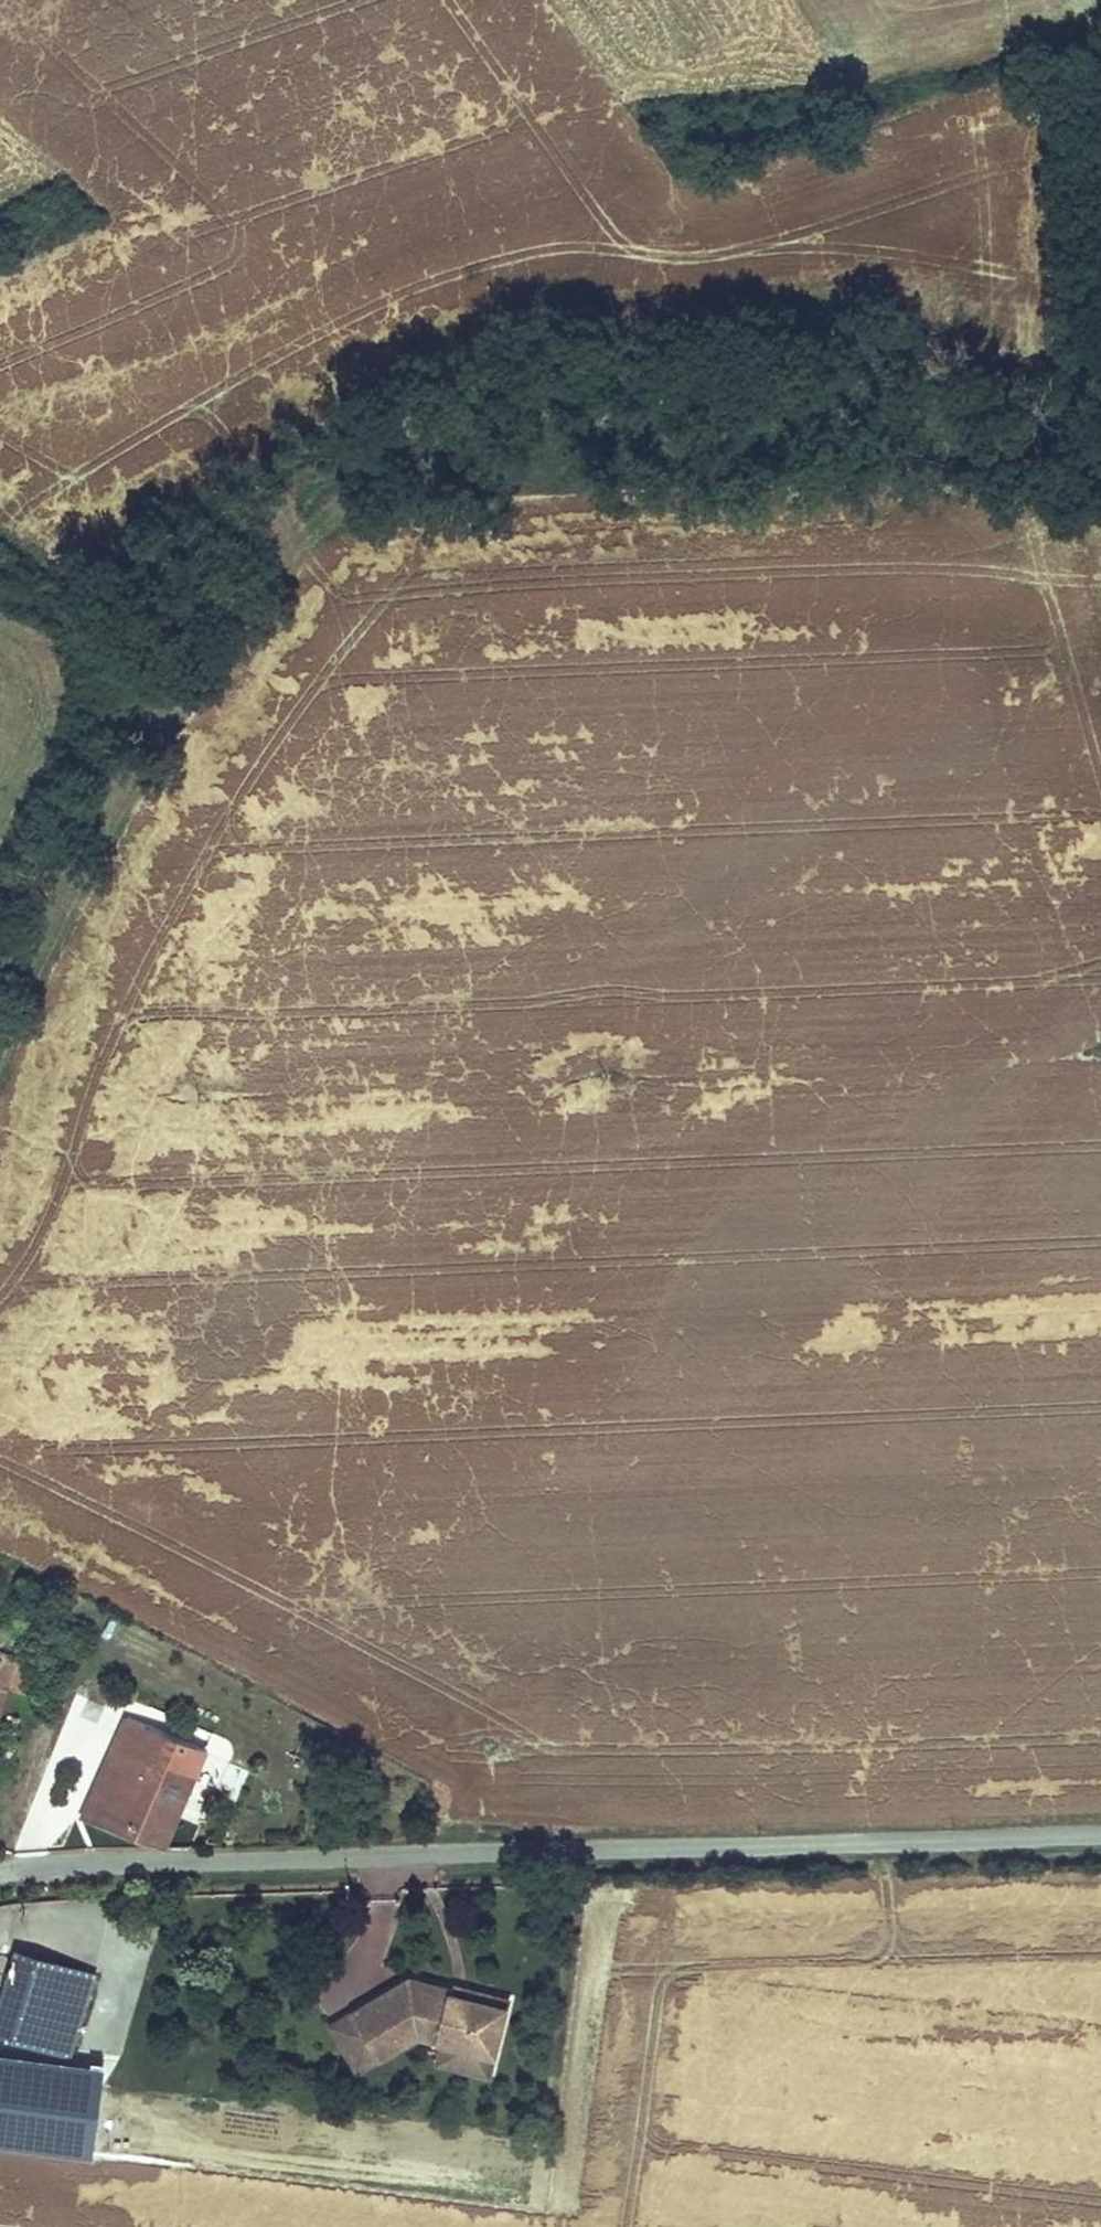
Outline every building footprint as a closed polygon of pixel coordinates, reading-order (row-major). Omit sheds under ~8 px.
[(10,1686),(40,1697),(48,1671),(0,1644),(0,1719),(10,1686)] [(115,1696),(109,1710),(130,1719),(135,1705),(115,1696)] [(130,1719),(109,1710),(90,1750),(111,1760),(83,1818),(163,1846),(205,1748),(130,1719)] [(256,1759),(215,1749),(210,1760),(229,1767),(218,1795),(239,1803),(256,1759)] [(327,2016),(397,1977),(379,1946),(404,1932),(384,1895),(375,1900),(366,1885),(324,1909),(350,1956),(307,1980),(327,2016)] [(0,2004),(0,2034),(35,2045),(44,2017),(79,2029),(96,1975),(17,1951),(0,2004)] [(512,2009),(501,2005),(457,1990),(455,1993),(411,1978),(355,2012),(335,2024),(360,2068),(381,2056),(414,2034),(439,2043),(434,2061),(488,2079),(512,2009)] [(71,2055),(79,2029),(44,2017),(35,2045),(71,2055)]
